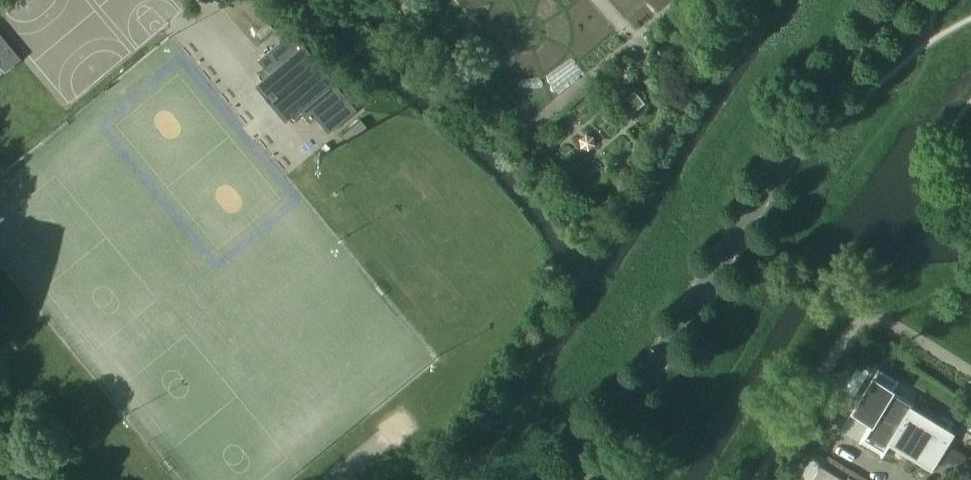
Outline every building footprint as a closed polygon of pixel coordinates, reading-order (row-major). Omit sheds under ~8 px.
[(329,133),(357,110),(292,31),(258,60),(264,67),(255,73),(264,84),(265,84),(288,111),(287,112),(294,120),(295,119),(302,113),(310,123),(316,118),(329,133)] [(0,33),(0,65),(5,71),(21,59),(0,33)] [(898,382),(897,381),(878,370),(852,412),(871,424),(859,443),(882,457),(887,448),(890,450),(892,447),(889,445),(892,440),(900,445),(899,447),(931,466),(946,441),(925,428),(925,422),(914,422),(906,417),(914,404),(893,391),(898,382)] [(821,465),(812,479),(844,479),(821,465)]
